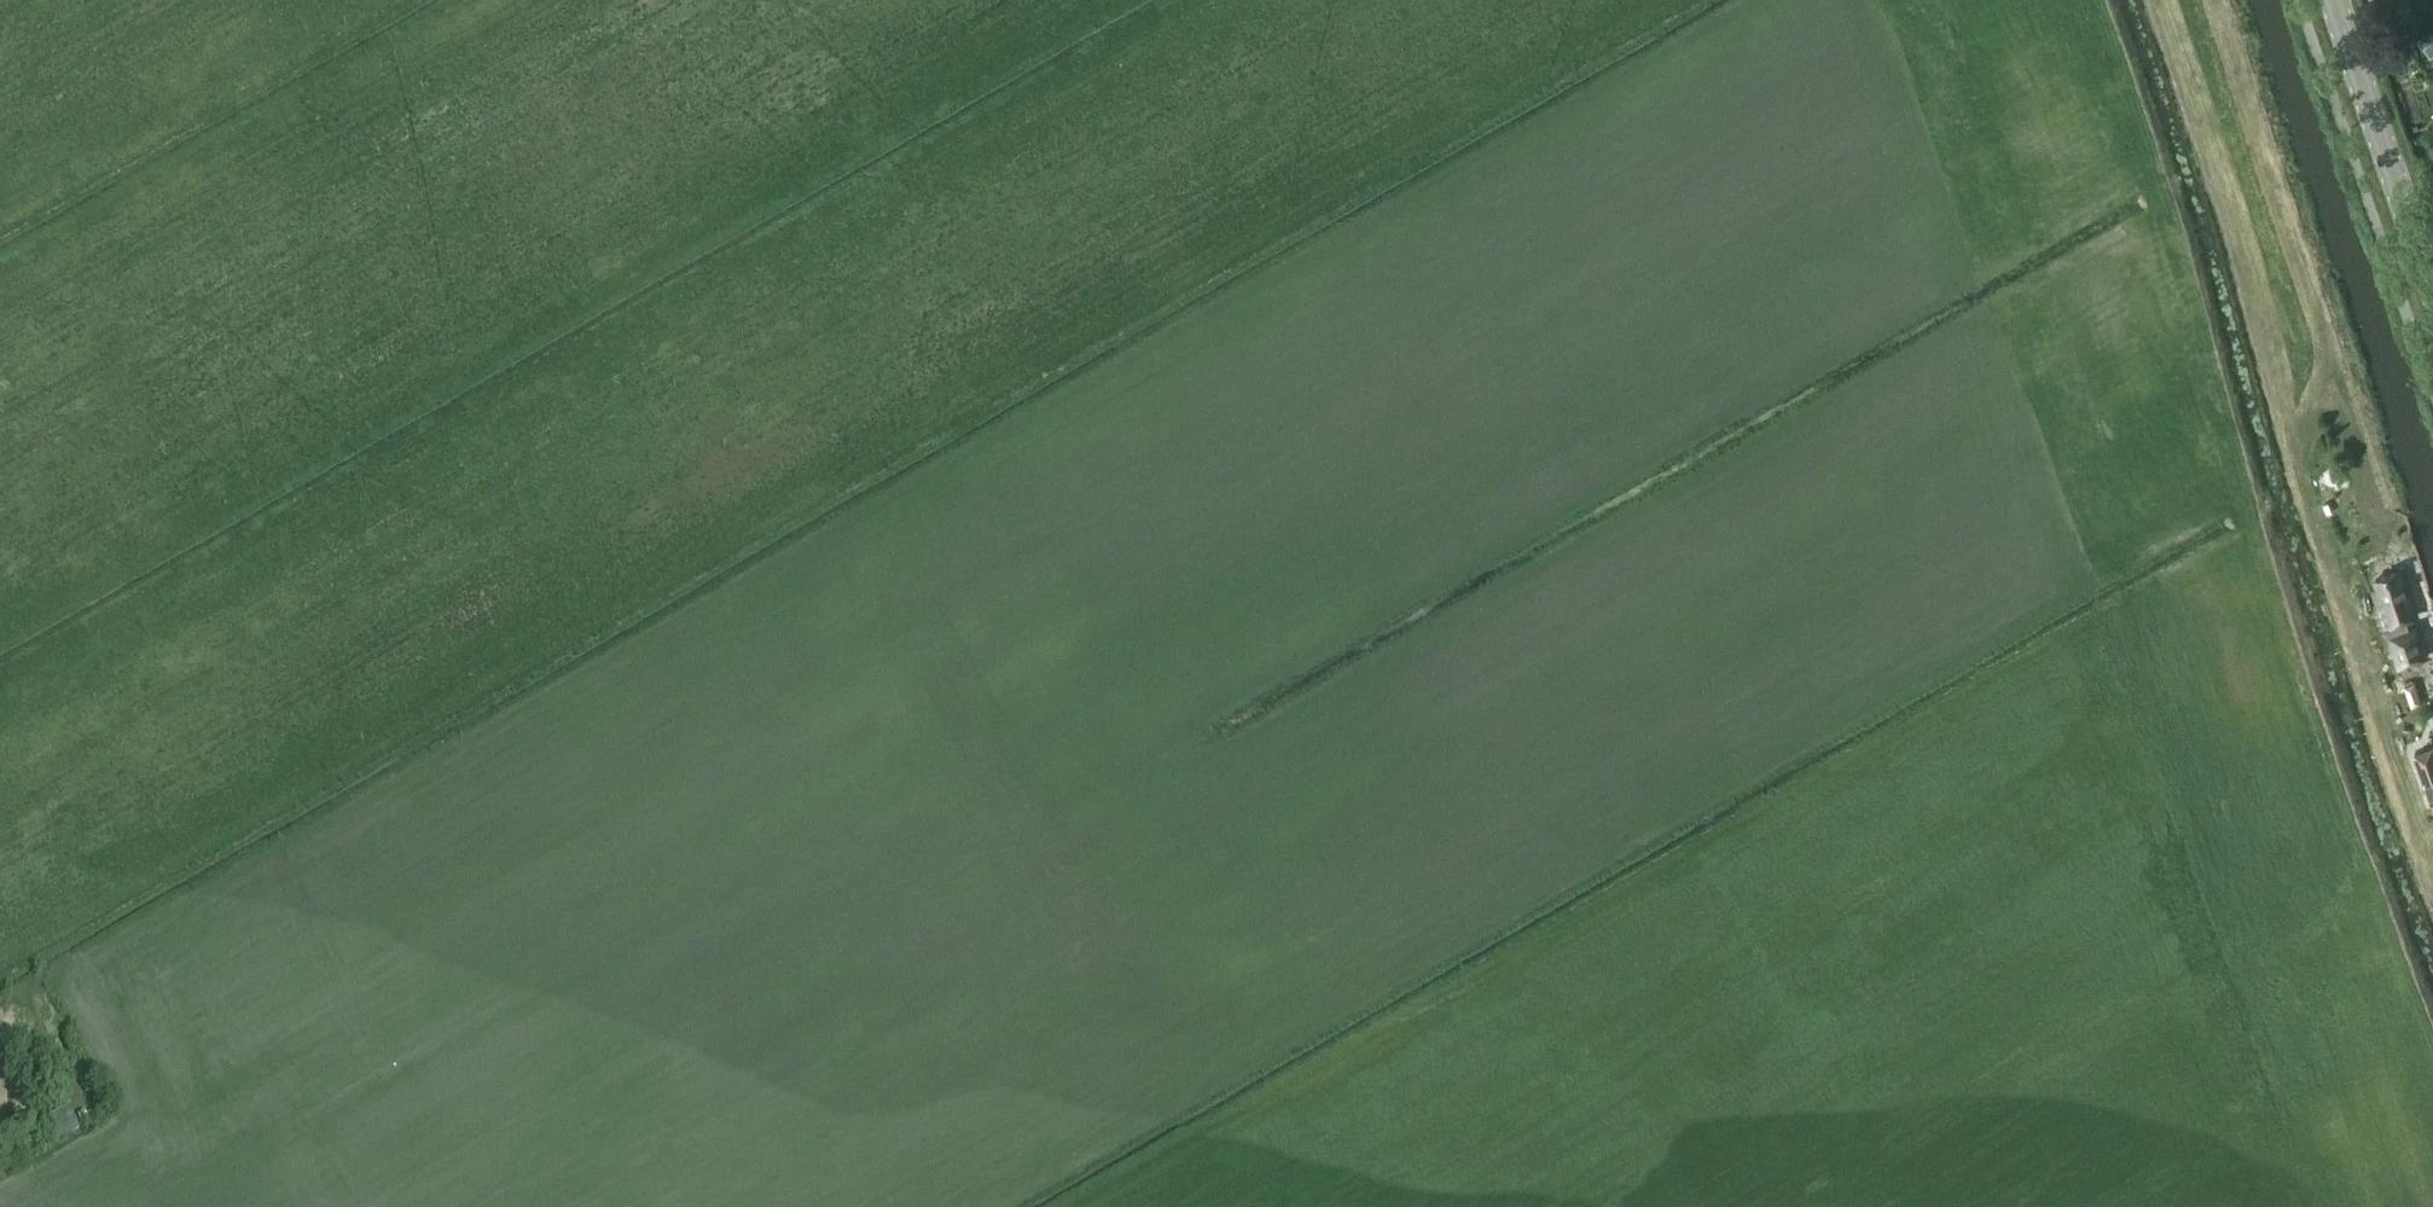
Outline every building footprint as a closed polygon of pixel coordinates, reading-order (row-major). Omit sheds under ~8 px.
[(2420,34),(2432,54),(2432,26),(2420,34)] [(2405,620),(2414,617),(2418,616),(2403,569),(2379,577),(2382,587),(2375,590),(2390,637),(2400,667),(2428,659),(2419,626),(2408,630),(2405,620)] [(2412,706),(2423,702),(2416,680),(2405,684),(2412,706)] [(2415,751),(2432,802),(2432,745),(2415,751)] [(57,1138),(79,1123),(67,1104),(45,1119),(57,1138)]
